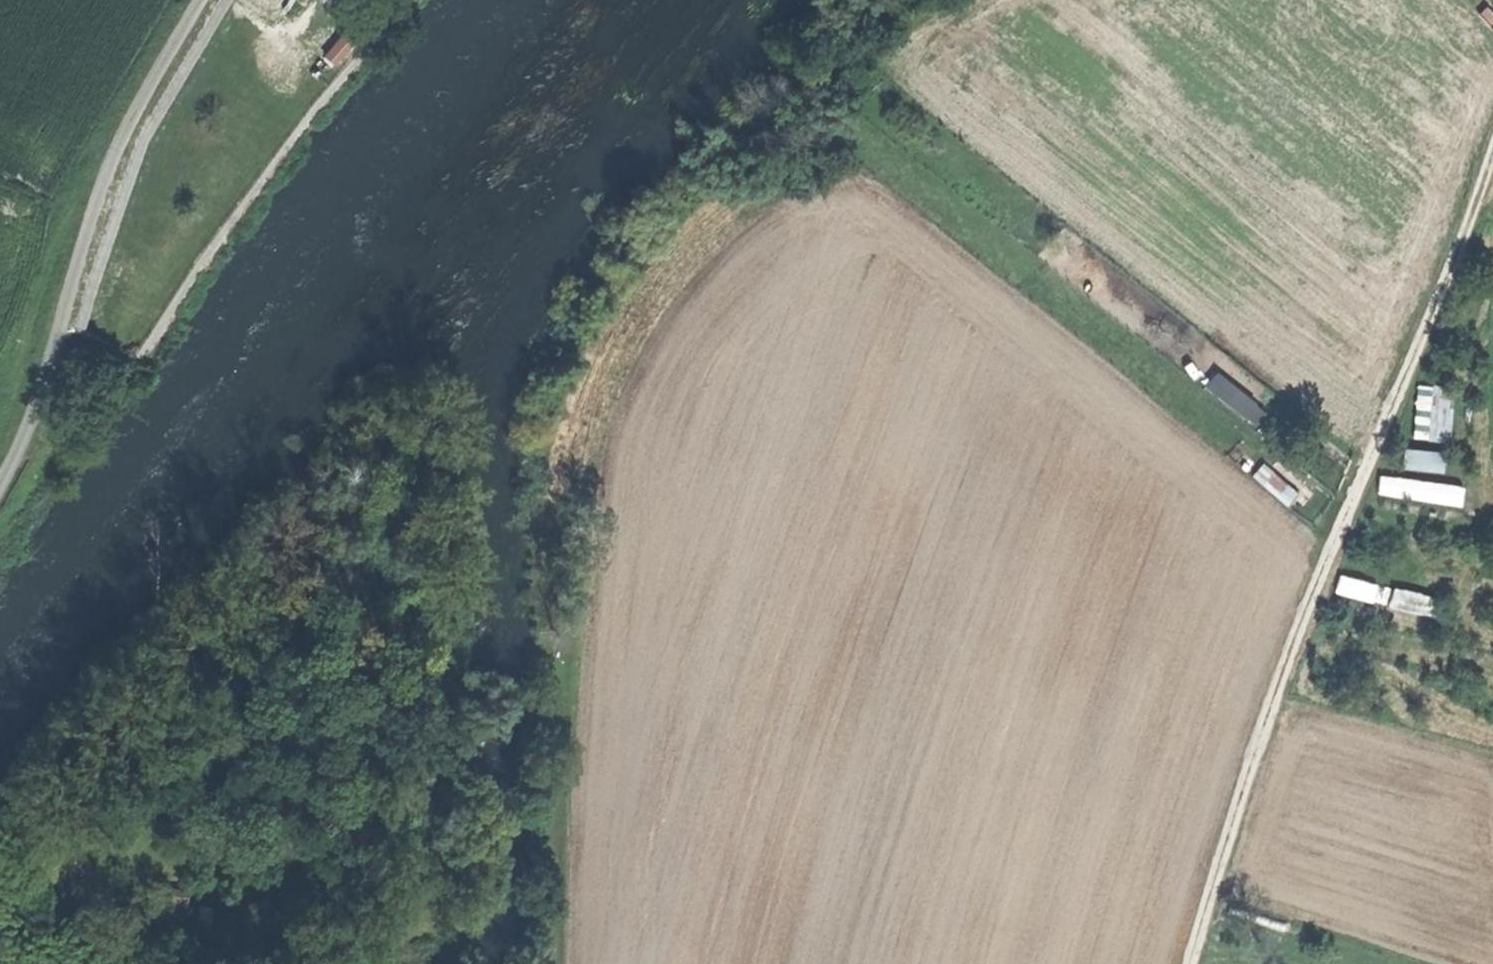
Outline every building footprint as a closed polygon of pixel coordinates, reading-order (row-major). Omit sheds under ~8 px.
[(1217,369),(1206,385),(1251,417),(1262,402),(1217,369)] [(1416,382),(1416,435),(1452,435),(1452,394),(1436,394),(1436,382),(1416,382)] [(1382,470),(1379,488),(1463,501),(1466,483),(1382,470)] [(1373,596),(1377,580),(1342,572),(1338,588),(1373,596)] [(1395,584),(1391,603),(1426,609),(1430,590),(1395,584)] [(208,923),(211,907),(200,905),(197,921),(208,923)]
